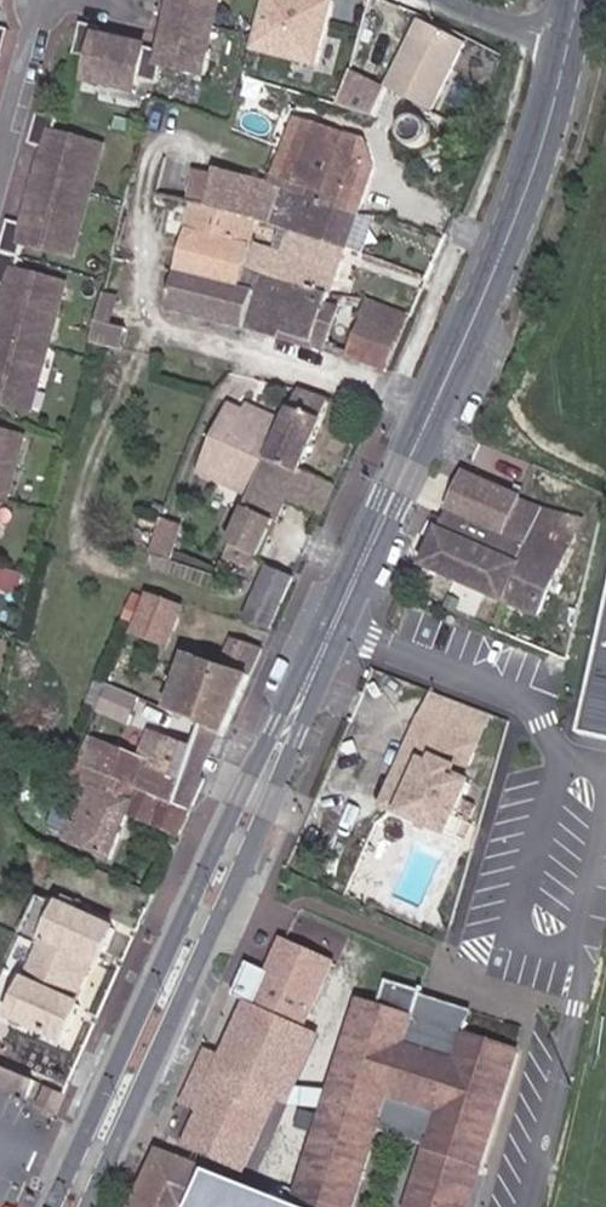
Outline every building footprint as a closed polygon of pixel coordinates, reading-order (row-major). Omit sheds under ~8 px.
[(180,15),(209,22),(215,0),(183,0),(180,15)] [(209,22),(217,24),(223,0),(215,0),(209,22)] [(254,48),(322,66),(340,0),(267,0),(254,48)] [(173,49),(152,44),(146,73),(163,78),(168,61),(205,70),(211,50),(203,48),(209,22),(180,15),(173,49)] [(463,41),(415,17),(379,85),(429,112),(463,41)] [(105,34),(106,25),(89,21),(81,51),(100,56),(96,75),(112,79),(114,72),(143,79),(146,73),(152,44),(105,34)] [(4,55),(12,25),(0,22),(0,54),(4,55)] [(217,24),(209,22),(203,48),(211,50),(217,24)] [(114,72),(112,79),(141,86),(143,79),(114,72)] [(55,126),(59,110),(42,106),(33,138),(50,142),(42,172),(80,182),(85,163),(97,168),(105,140),(55,126)] [(358,212),(359,207),(375,171),(363,148),(297,121),(275,175),(289,181),(358,212)] [(404,147),(405,154),(407,157),(411,160),(416,162),(424,160),(428,157),(432,149),(429,141),(423,137),(419,135),(411,137),(406,141),(404,147)] [(93,185),(97,168),(85,163),(80,182),(93,185)] [(204,207),(214,170),(198,166),(188,202),(191,203),(204,207)] [(204,207),(254,220),(257,221),(267,184),(214,170),(204,207)] [(72,216),(80,182),(42,172),(36,198),(30,219),(13,214),(5,243),(22,248),(26,234),(76,247),(84,218),(72,216)] [(321,246),(340,252),(358,212),(289,181),(285,190),(277,186),(262,223),(287,235),(321,246)] [(84,218),(93,185),(80,182),(72,216),(84,218)] [(191,203),(185,229),(247,245),(254,220),(204,207),(191,203)] [(247,245),(185,229),(174,273),(235,289),(247,245)] [(287,235),(269,278),(322,293),(338,258),(319,251),(321,246),(287,235)] [(42,336),(50,304),(61,306),(69,274),(20,260),(22,248),(5,243),(0,262),(0,266),(17,270),(3,326),(42,336)] [(338,258),(340,252),(321,246),(319,251),(338,258)] [(235,289),(174,273),(164,310),(241,330),(252,294),(235,289)] [(311,345),(329,352),(342,356),(353,323),(349,321),(351,313),(319,302),(322,293),(269,278),(261,276),(245,331),(278,341),(280,335),(311,345)] [(111,325),(117,300),(98,296),(92,320),(111,325)] [(384,371),(408,319),(356,301),(351,313),(349,321),(353,323),(342,356),(384,371)] [(42,336),(52,339),(61,306),(50,304),(42,336)] [(121,349),(126,329),(111,325),(92,320),(86,340),(121,349)] [(36,405),(45,369),(34,366),(42,336),(3,326),(0,337),(0,396),(36,405)] [(309,351),(311,345),(280,335),(278,341),(309,351)] [(34,366),(45,369),(52,339),(42,336),(34,366)] [(247,500),(213,574),(223,579),(227,572),(241,577),(249,560),(256,562),(283,505),(298,472),(317,432),(325,405),(296,395),(281,428),(247,500)] [(194,476),(247,500),(281,428),(263,420),(261,427),(240,418),(225,410),(194,476)] [(243,410),(240,418),(261,427),(263,420),(243,410)] [(1,498),(10,464),(20,467),(29,430),(0,423),(0,497),(1,498)] [(1,498),(8,499),(11,500),(20,467),(10,464),(1,498)] [(298,472),(283,505),(317,520),(332,487),(298,472)] [(508,537),(524,498),(470,474),(452,514),(508,537)] [(575,513),(524,498),(508,537),(536,549),(506,601),(541,617),(554,585),(575,513)] [(508,537),(452,514),(429,566),(506,601),(536,549),(508,537)] [(157,522),(146,556),(154,558),(166,562),(177,528),(157,522)] [(245,619),(269,629),(290,582),(266,573),(245,619)] [(133,632),(173,648),(192,604),(152,587),(133,632)] [(575,731),(605,737),(605,588),(575,731)] [(203,732),(219,739),(257,653),(233,643),(199,730),(203,732)] [(113,682),(99,707),(130,724),(144,699),(113,682)] [(462,781),(476,743),(419,722),(385,808),(450,834),(470,784),(462,781)] [(187,775),(200,781),(219,739),(203,732),(192,761),(187,775)] [(175,803),(188,809),(200,781),(187,775),(192,761),(144,739),(134,762),(85,740),(74,765),(172,810),(175,803)] [(176,836),(186,816),(172,810),(74,765),(68,763),(64,778),(82,788),(65,827),(42,816),(34,834),(101,865),(125,813),(176,836)] [(188,809),(175,803),(172,810),(186,816),(188,809)] [(96,970),(113,934),(54,908),(3,1018),(63,1045),(76,1013),(72,1011),(92,968),(96,970)] [(303,1024),(321,982),(278,963),(277,967),(260,1006),(303,1024)] [(373,1011),(411,1023),(378,1132),(422,1145),(402,1206),(468,1206),(518,1049),(463,1031),(470,1011),(418,994),(382,983),(373,1011)] [(378,1132),(411,1023),(373,1011),(356,1006),(294,1206),(355,1206),(378,1132)] [(225,1066),(215,1088),(273,1112),(277,1102),(306,1032),(250,1008),(225,1066)] [(318,1037),(306,1032),(277,1102),(289,1106),(318,1037)] [(206,1058),(197,1081),(215,1088),(225,1066),(206,1058)] [(24,1101),(32,1084),(13,1076),(6,1093),(24,1101)] [(215,1088),(197,1081),(185,1107),(208,1116),(213,1106),(218,1094),(213,1092),(215,1088)] [(273,1112),(215,1088),(213,1092),(218,1094),(230,1099),(253,1109),(272,1116),(273,1112)] [(62,1099),(59,1097),(49,1092),(44,1104),(57,1111),(62,1099)] [(230,1099),(226,1111),(249,1121),(253,1109),(230,1099)] [(213,1106),(208,1116),(198,1143),(209,1148),(259,1168),(274,1131),(249,1121),(226,1111),(213,1106)] [(198,1143),(194,1151),(206,1156),(209,1148),(198,1143)] [(207,1179),(186,1169),(150,1153),(125,1206),(194,1206),(207,1179)] [(207,1179),(194,1206),(282,1206),(207,1179)]
